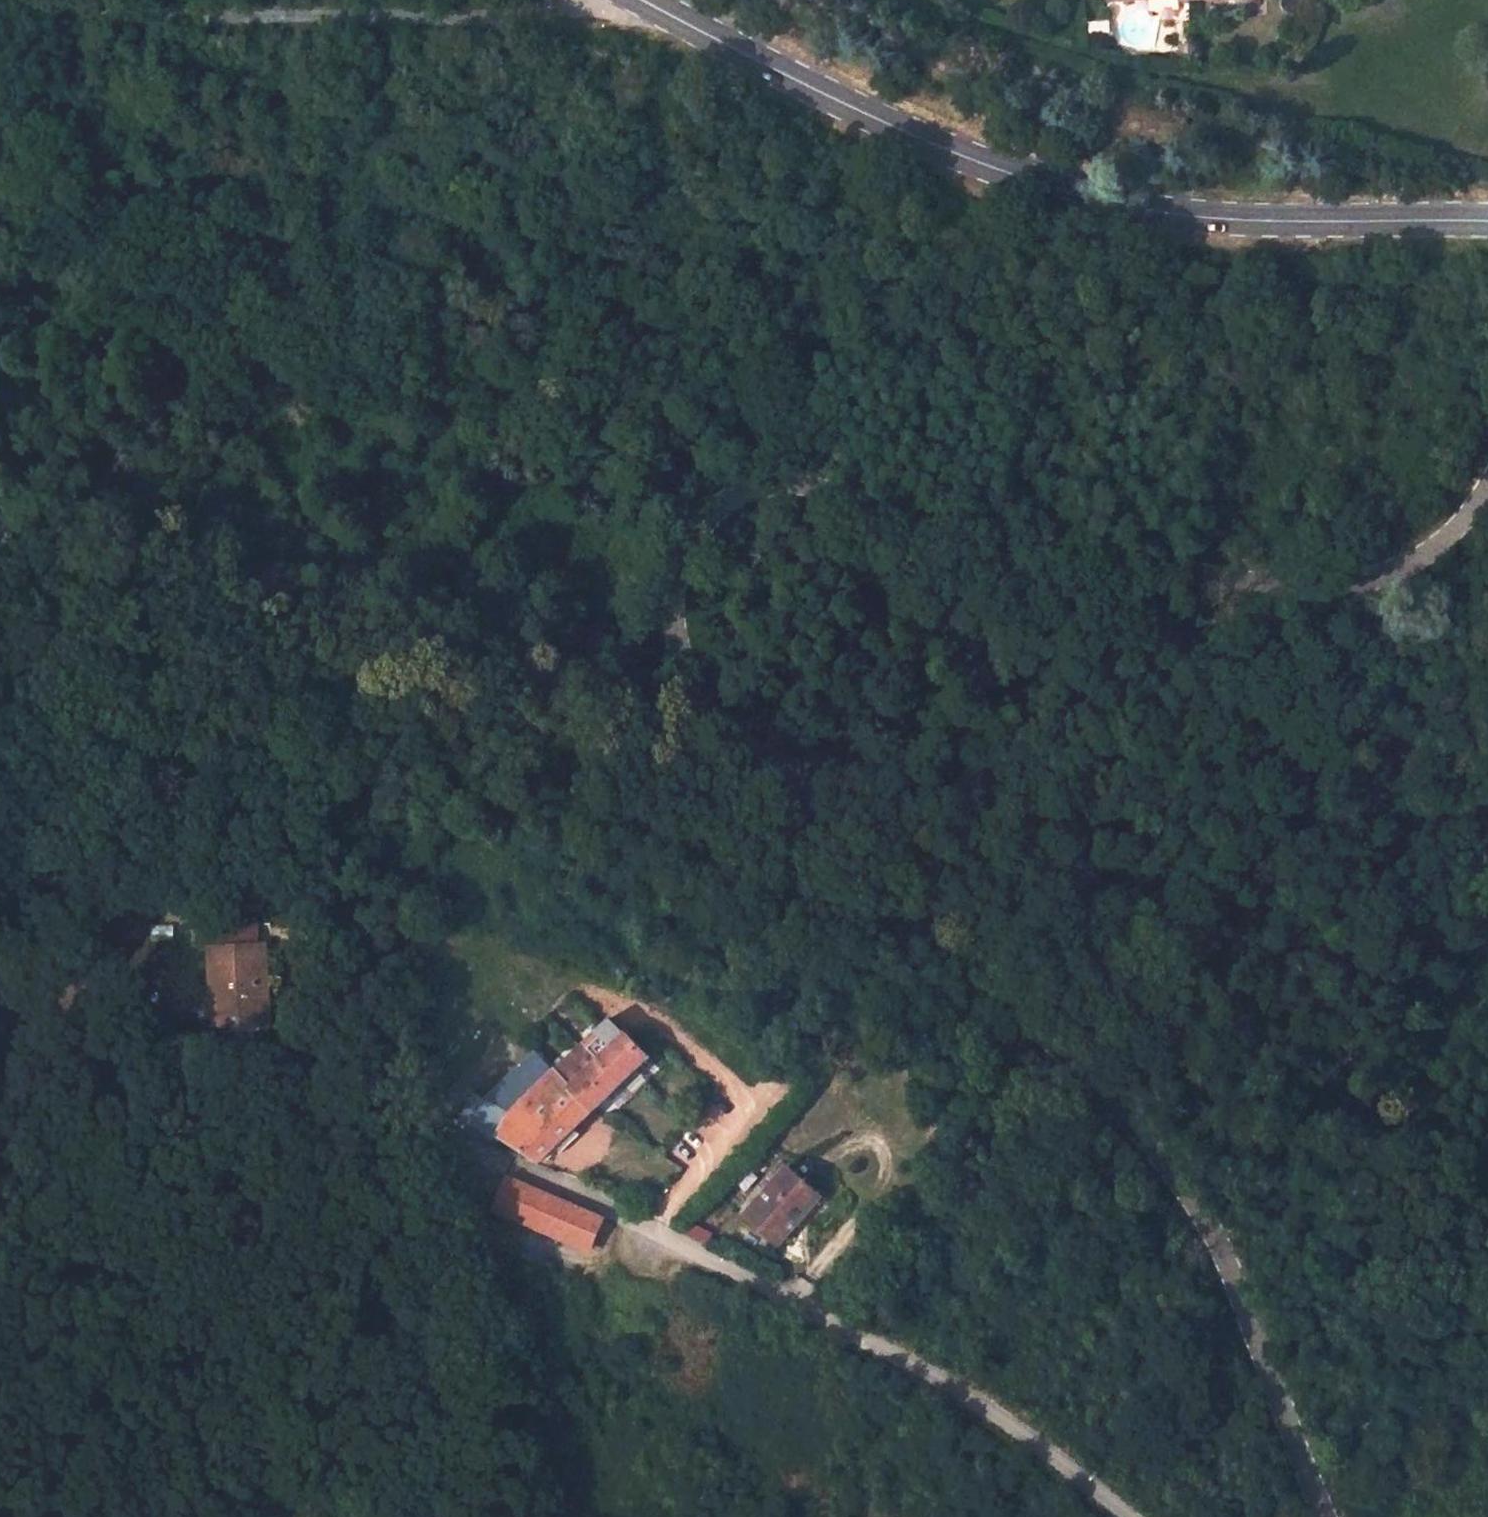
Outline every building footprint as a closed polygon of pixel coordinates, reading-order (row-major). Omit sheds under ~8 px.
[(263,942),(202,937),(200,970),(212,972),(209,1020),(241,1024),(244,990),(258,991),(263,942)] [(194,1019),(209,1020),(212,972),(200,970),(194,1019)] [(254,1025),(258,991),(244,990),(241,1024),(254,1025)] [(471,1088),(452,1110),(485,1142),(491,1136),(521,1154),(539,1165),(650,1056),(625,1030),(617,1038),(603,1024),(536,1085),(516,1064),(481,1097),(471,1088)] [(778,1174),(734,1216),(766,1248),(784,1229),(780,1224),(805,1201),(778,1174)] [(525,1181),(509,1219),(589,1254),(606,1214),(525,1181)]
